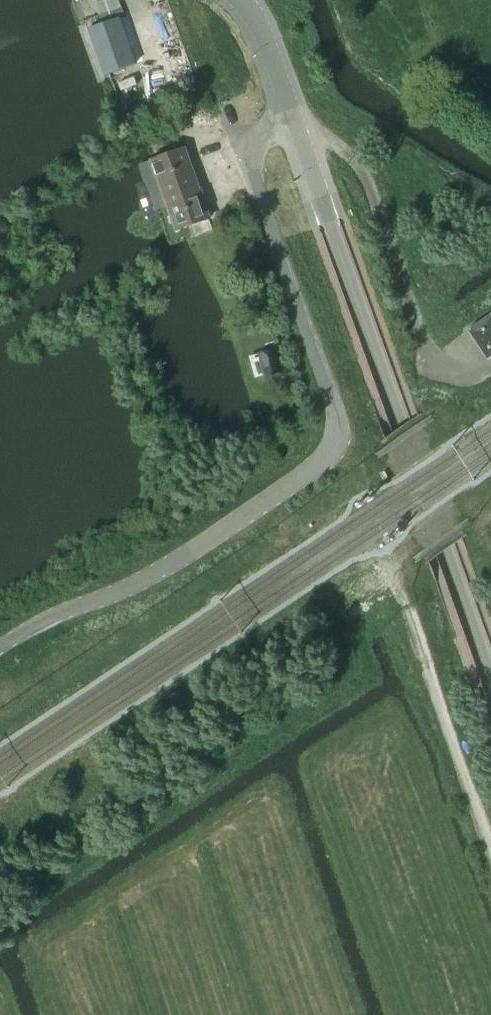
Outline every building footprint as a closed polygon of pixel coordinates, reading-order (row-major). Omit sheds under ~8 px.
[(88,19),(91,26),(119,15),(123,13),(118,0),(100,0),(94,2),(99,15),(88,19)] [(136,59),(120,17),(89,29),(105,71),(136,59)] [(183,150),(158,159),(156,160),(140,166),(145,180),(157,176),(169,209),(177,229),(208,218),(183,150)] [(468,329),(469,331),(487,359),(490,357),(490,314),(468,329)] [(274,351),(259,355),(265,376),(279,372),(274,351)]
